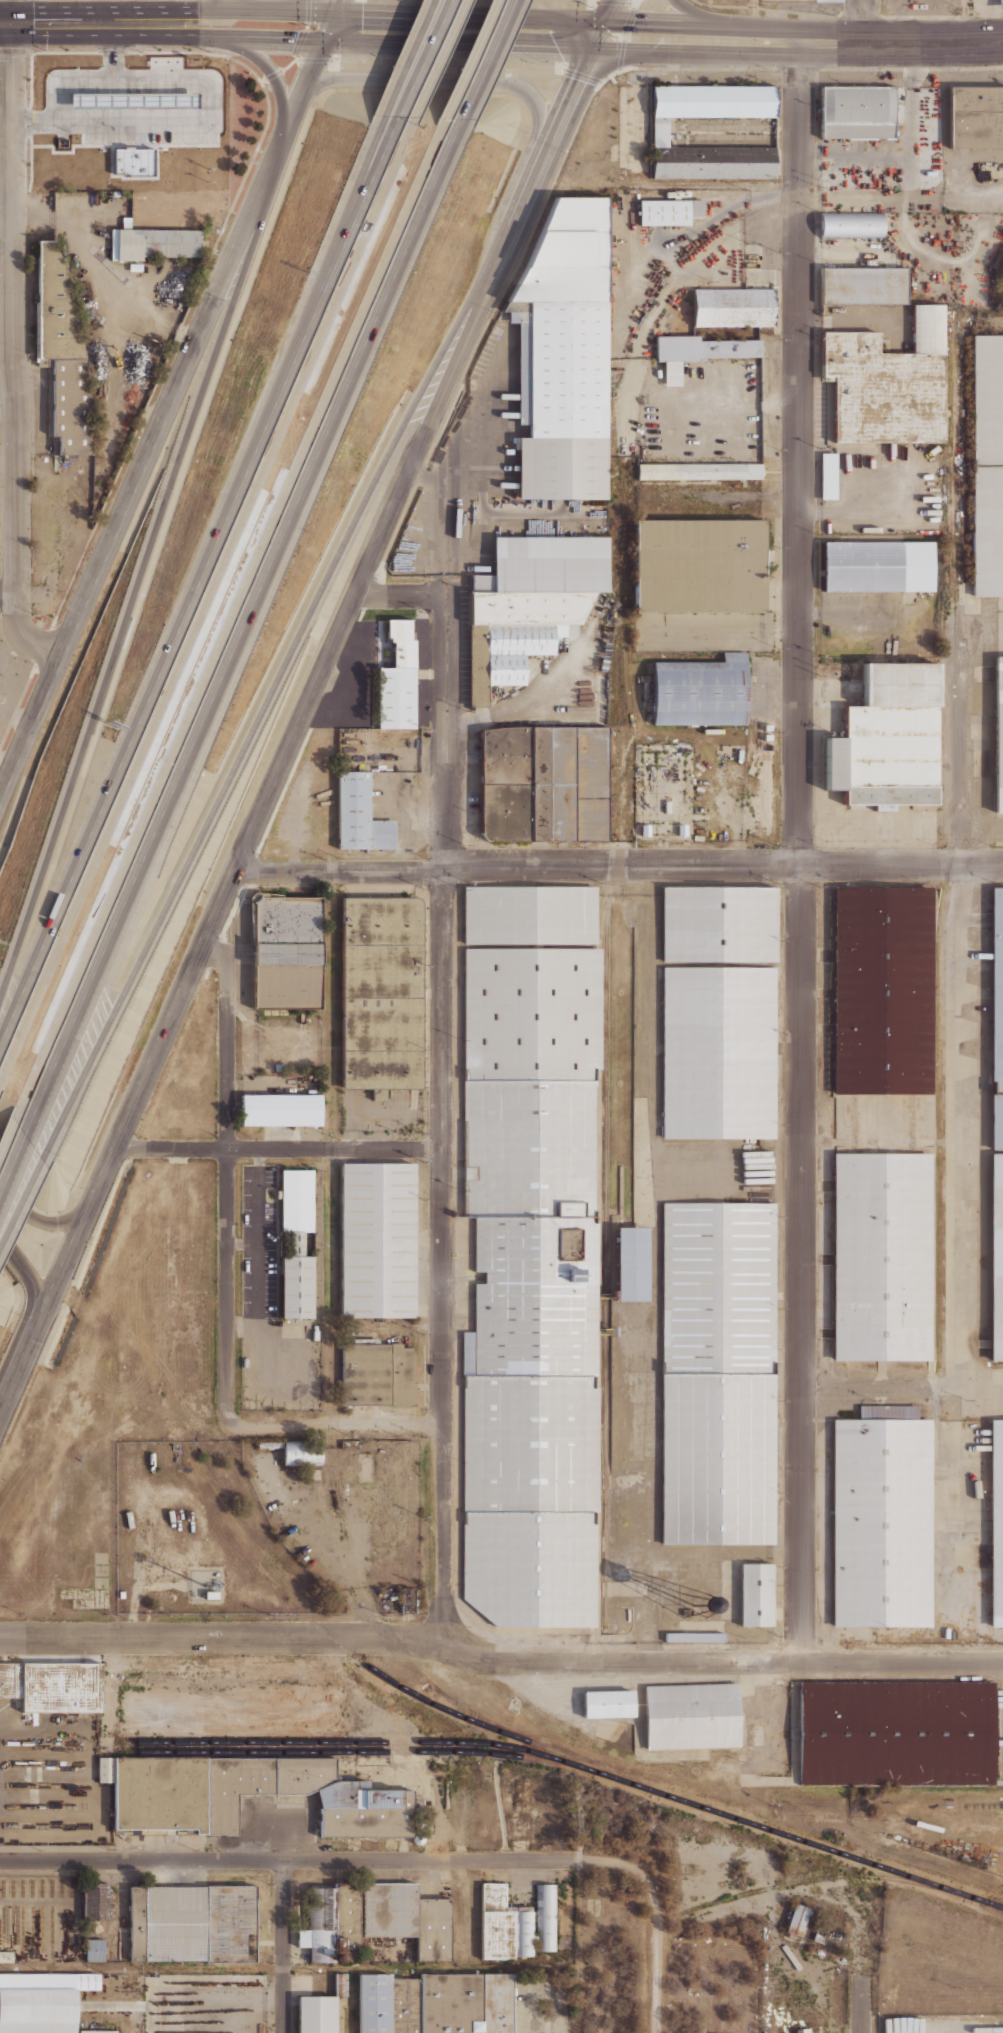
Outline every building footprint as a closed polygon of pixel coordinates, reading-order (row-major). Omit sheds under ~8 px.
[(774,116),(668,116),(668,146),(774,146),(774,177),(653,177),(653,84),(774,84),(774,116)] [(893,140),(821,140),(821,89),(893,89),(893,140)] [(949,89),(1002,89),(1002,151),(949,151),(949,89)] [(64,143),(64,124),(120,124),(120,143),(64,143)] [(518,437),(530,437),(530,301),(508,301),(518,284),(527,266),(557,196),(606,196),(606,301),(607,301),(607,498),(518,498),(518,437)] [(690,224),(640,224),(640,199),(703,199),(703,218),(690,218),(690,224)] [(882,238),(820,238),(820,212),(882,212),(882,238)] [(142,260),(111,260),(111,228),(122,228),(122,221),(130,221),(130,228),(200,228),(200,255),(142,255),(142,260)] [(54,241),(68,274),(82,341),(86,357),(86,380),(90,380),(91,453),(59,454),(59,435),(54,435),(53,357),(39,357),(38,241),(54,241)] [(907,304),(821,304),(821,267),(907,267),(907,304)] [(772,326),(693,326),(693,288),(772,288),(772,326)] [(822,375),(822,331),(879,331),(879,352),(913,352),(913,304),(944,304),(944,441),(834,441),(834,375),(822,375)] [(518,423),(518,322),(508,322),(508,311),(535,311),(535,423),(518,423)] [(698,356),(698,361),(681,361),(681,385),(664,385),(664,361),(656,361),(656,335),(698,335),(698,339),(760,339),(760,356),(698,356)] [(972,335),(1002,335),(1002,596),(972,596),(972,335)] [(836,498),(820,498),(820,452),(836,452),(836,498)] [(638,463),(762,463),(762,478),(638,478),(638,463)] [(636,519),(765,519),(765,611),(636,611),(636,519)] [(526,654),(526,684),(487,684),(487,706),(469,706),(469,624),(471,624),(471,574),(494,574),(494,536),(609,536),(609,592),(596,592),(581,624),(555,624),(555,654),(526,654)] [(933,591),(824,591),(824,540),(933,540),(933,591)] [(415,728),(378,728),(378,667),(385,667),(385,618),(411,618),(411,639),(415,639),(415,728)] [(746,724),(653,724),(653,661),(723,661),(723,651),(746,651),(746,724)] [(995,656),(1002,656),(1002,813),(995,813),(995,656)] [(845,706),(865,706),(865,663),(938,663),(938,804),(895,804),(895,810),(850,810),(850,804),(845,804),(845,790),(827,790),(827,738),(845,738),(845,706)] [(478,728),(478,834),(493,842),(606,841),(604,727),(478,728)] [(370,771),(370,820),(395,820),(395,848),(338,848),(338,771),(370,771)] [(641,835),(641,824),(649,824),(649,835),(641,835)] [(677,824),(686,824),(686,835),(677,835),(677,824)] [(594,1069),(594,1222),(598,1222),(598,1376),(593,1376),(593,1388),(599,1388),(599,1512),(593,1512),(593,1524),(596,1524),(596,1627),(496,1627),(463,1598),(463,1523),(465,1523),(465,1510),(463,1510),(463,1387),(464,1387),(464,1375),(462,1375),(462,1331),(474,1331),(474,1283),(484,1283),(484,1271),(474,1271),(474,1217),(463,1217),(463,886),(596,886),(596,948),(601,948),(601,1069),(594,1069)] [(777,961),(662,961),(662,886),(777,886),(777,961)] [(932,1094),(834,1094),(834,887),(932,887),(932,1094)] [(991,887),(1002,887),(1002,1149),(991,1149),(991,1094),(994,1094),(994,1081),(991,1081),(991,887)] [(254,1009),(254,940),(252,939),(251,938),(250,898),(250,897),(251,895),(252,894),(254,893),(256,892),(258,892),(260,892),(282,894),(284,895),(284,897),(322,897),(322,1009),(254,1009)] [(343,1088),(343,897),(415,897),(417,897),(419,898),(420,899),(421,900),(422,901),(422,903),(422,1088),(343,1088)] [(662,967),(775,967),(775,1138),(662,1138),(662,967)] [(321,1125),(242,1125),(242,1094),(321,1094),(321,1125)] [(991,1153),(1002,1153),(1002,1361),(991,1361),(991,1153)] [(931,1154),(931,1361),(833,1361),(833,1154),(931,1154)] [(415,1317),(341,1317),(341,1163),(415,1163),(415,1317)] [(291,1232),(281,1232),(281,1170),(313,1170),(313,1232),(304,1232),(304,1257),(313,1257),(313,1318),(282,1318),(282,1257),(291,1257),(291,1232)] [(775,1202),(775,1544),(662,1544),(662,1202),(775,1202)] [(649,1301),(618,1301),(618,1227),(649,1227),(649,1301)] [(414,1405),(343,1405),(343,1344),(402,1344),(402,1347),(414,1347),(414,1405)] [(931,1419),(931,1626),(833,1626),(833,1419),(859,1419),(859,1405),(917,1405),(917,1419),(931,1419)] [(991,1420),(1002,1420),(1002,1627),(991,1627),(991,1420)] [(284,1465),(284,1440),(322,1440),(322,1465),(284,1465)] [(741,1564),(773,1564),(773,1627),(741,1627),(741,1564)] [(414,1588),(402,1588),(401,1612),(414,1613),(414,1588)] [(724,1642),(665,1642),(665,1632),(724,1632),(724,1642)] [(23,1697),(0,1697),(0,1663),(102,1663),(102,1712),(23,1712),(23,1697)] [(799,1784),(799,1681),(995,1681),(995,1784),(799,1784)] [(647,1750),(644,1686),(738,1683),(740,1747),(647,1750)] [(635,1716),(584,1718),(583,1691),(634,1690),(635,1716)] [(369,1781),(369,1789),(413,1789),(413,1836),(321,1836),(321,1808),(316,1790),(306,1795),(238,1795),(238,1834),(196,1834),(196,1829),(115,1829),(115,1782),(98,1782),(98,1757),(207,1757),(207,1758),(336,1758),(336,1781),(369,1781)] [(109,1919),(84,1919),(84,1882),(109,1882),(109,1919)] [(417,1936),(365,1936),(365,1962),(359,1962),(359,1951),(345,1951),(345,1952),(335,1952),(335,1961),(310,1961),(310,1946),(298,1946),(298,1929),(310,1929),(310,1887),(334,1887),(334,1882),(417,1882),(417,1898),(450,1898),(450,1961),(417,1961),(417,1936)] [(533,1935),(533,1906),(506,1906),(506,1882),(482,1882),(482,1958),(515,1958),(515,1956),(533,1956),(533,1941),(535,1941),(535,1950),(555,1950),(555,1884),(535,1884),(535,1935),(533,1935)] [(207,1886),(207,1885),(256,1885),(256,1962),(207,1962),(207,1961),(130,1961),(130,1886),(207,1886)] [(789,1931),(785,1930),(794,1903),(809,1908),(800,1935),(796,1934),(794,1938),(787,1936),(789,1931)] [(812,1939),(815,1929),(826,1932),(822,1943),(812,1939)] [(104,1961),(86,1961),(86,1939),(104,1939),(104,1961)] [(13,1962),(0,1962),(0,1951),(13,1951),(13,1962)] [(77,1989),(77,2032),(0,2032),(0,1973),(100,1973),(100,1989),(77,1989)] [(336,1996),(336,2032),(299,2032),(299,1995),(335,1995),(335,1973),(347,1973),(347,1996),(336,1996)] [(513,1995),(513,2032),(359,2032),(359,1973),(391,1973),(391,1978),(421,1978),(421,1973),(513,1973),(513,1987),(516,1987),(516,1995),(513,1995)]
